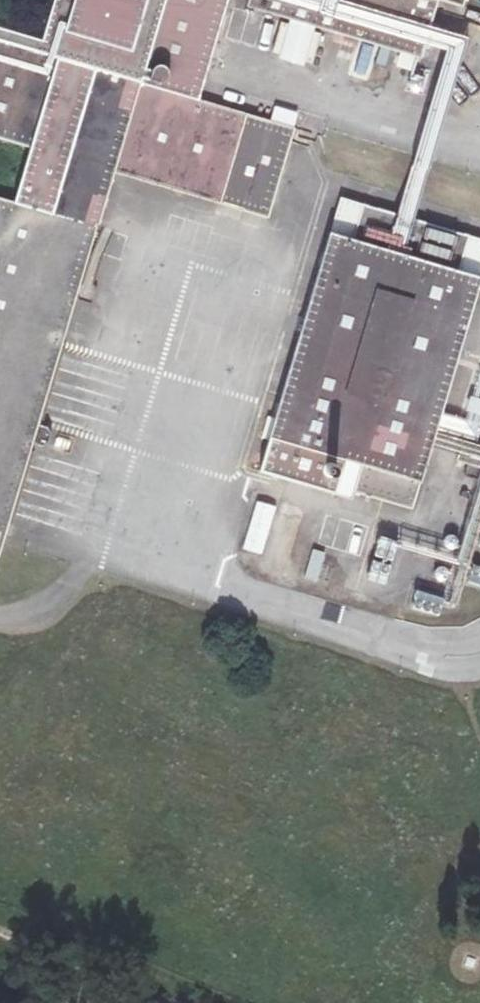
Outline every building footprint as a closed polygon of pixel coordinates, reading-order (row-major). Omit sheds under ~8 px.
[(110,171),(273,220),(300,129),(197,99),(227,0),(51,0),(39,42),(0,30),(0,141),(23,148),(8,199),(0,197),(0,533),(110,171)] [(243,6),(424,60),(442,0),(245,0),(243,6)] [(282,20),(272,58),(311,68),(321,30),(282,20)] [(479,316),(479,284),(338,241),(276,446),(427,491),(479,316)] [(471,470),(479,472),(479,438),(471,470)] [(268,579),(289,516),(255,505),(241,550),(263,557),(257,576),(268,579)] [(311,551),(306,581),(330,585),(335,555),(311,551)] [(479,589),(479,567),(471,565),(466,585),(479,589)]
